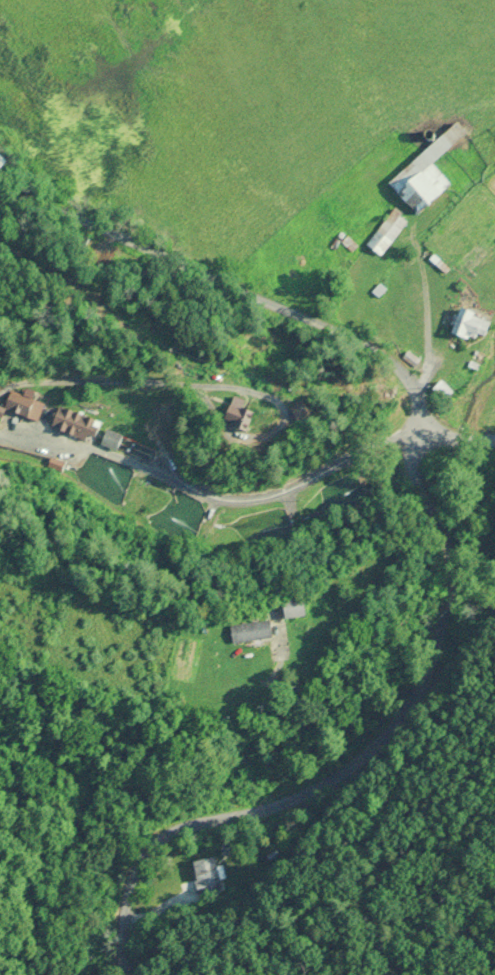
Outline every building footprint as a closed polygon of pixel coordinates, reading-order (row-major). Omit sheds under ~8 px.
[(458,187),(438,164),(475,134),(465,122),(393,182),(422,217),(458,187)] [(10,162),(0,151),(0,172),(10,162)] [(371,246),(385,256),(412,220),(397,209),(371,246)] [(480,319),(482,310),(464,307),(459,333),(491,340),(494,323),(494,322),(480,319)] [(440,390),(452,400),(459,392),(447,381),(440,390)] [(242,419),(264,430),(274,411),(261,404),(263,400),(253,395),(242,419)] [(32,420),(37,411),(17,400),(12,408),(32,420)] [(315,617),(314,598),(291,599),(291,617),(315,617)] [(280,637),(277,620),(236,626),(238,643),(280,637)] [(197,891),(219,891),(219,860),(197,860),(197,891)]
